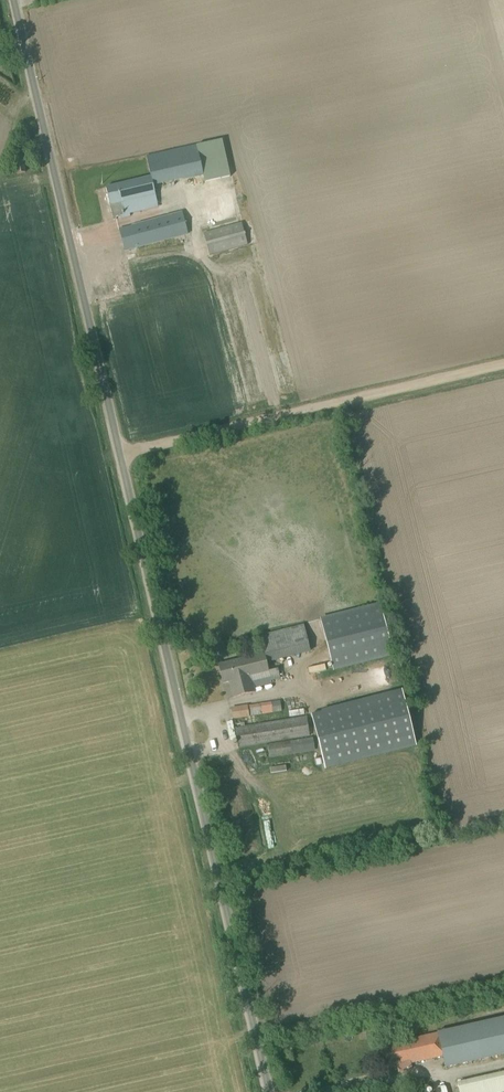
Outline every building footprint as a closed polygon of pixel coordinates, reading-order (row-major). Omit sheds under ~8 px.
[(221,140),(196,146),(205,182),(230,176),(221,140)] [(146,157),(151,177),(153,187),(164,184),(157,155),(146,157)] [(15,163),(17,174),(25,172),(23,161),(15,163)] [(153,187),(151,177),(106,187),(113,217),(120,216),(121,218),(130,216),(130,213),(158,206),(153,187)] [(119,229),(125,251),(188,234),(182,212),(119,229)] [(203,233),(209,256),(247,246),(241,223),(203,233)] [(390,644),(380,606),(320,621),(330,660),(390,644)] [(218,665),(223,683),(229,682),(233,697),(255,692),(254,688),(271,685),(271,682),(280,679),(277,669),(268,671),(266,664),(267,663),(265,653),(218,665)] [(325,663),(308,668),(310,672),(326,668),(325,663)] [(415,744),(402,692),(311,715),(325,767),(415,744)] [(232,707),(233,720),(249,717),(249,716),(282,711),(280,701),(232,707)] [(309,736),(306,717),(236,729),(239,747),(309,736)] [(267,745),(270,758),(292,755),(290,741),(267,745)] [(288,773),(305,771),(305,765),(287,768),(288,773)] [(397,1044),(380,1048),(384,1067),(397,1064),(399,1072),(412,1069),(411,1063),(443,1056),(445,1065),(474,1059),(474,1061),(503,1055),(503,1018),(397,1042),(397,1044)] [(461,1091),(502,1091),(503,1091),(503,1071),(459,1080),(461,1091)] [(412,1091),(428,1091),(425,1079),(410,1083),(412,1091)]
